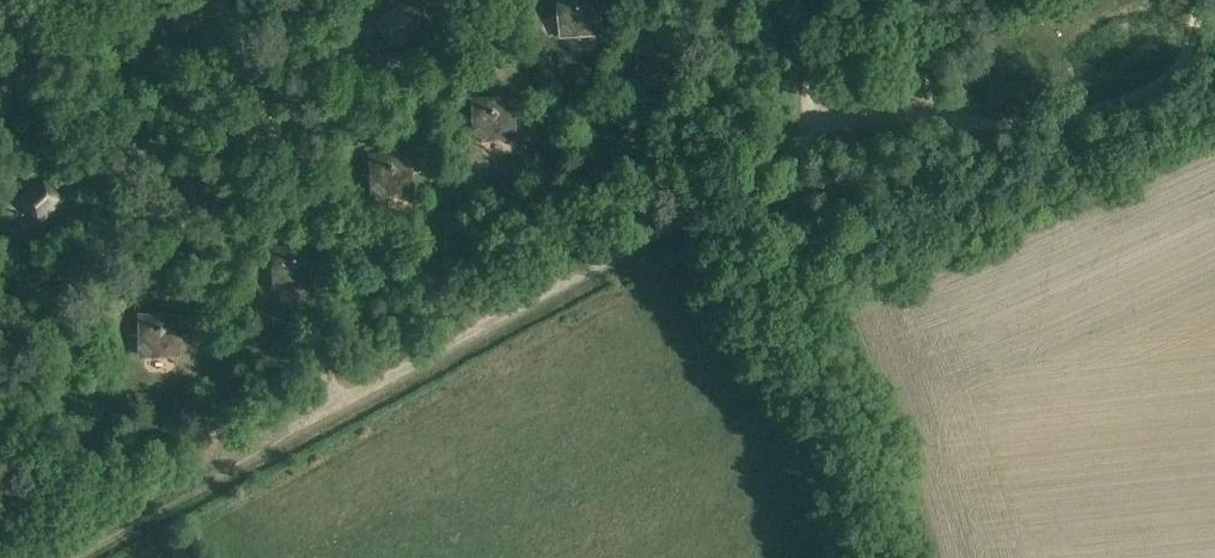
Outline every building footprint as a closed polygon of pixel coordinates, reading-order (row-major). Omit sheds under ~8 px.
[(601,0),(557,0),(560,39),(604,35),(601,0)] [(420,28),(401,2),(373,22),(392,48),(420,28)] [(518,139),(516,95),(472,97),(474,141),(518,139)] [(414,194),(412,149),(367,151),(370,197),(414,194)] [(63,200),(42,177),(17,199),(37,223),(63,200)] [(315,289),(315,244),(271,245),(271,289),(315,289)] [(182,314),(137,313),(137,357),(181,358),(182,314)]
